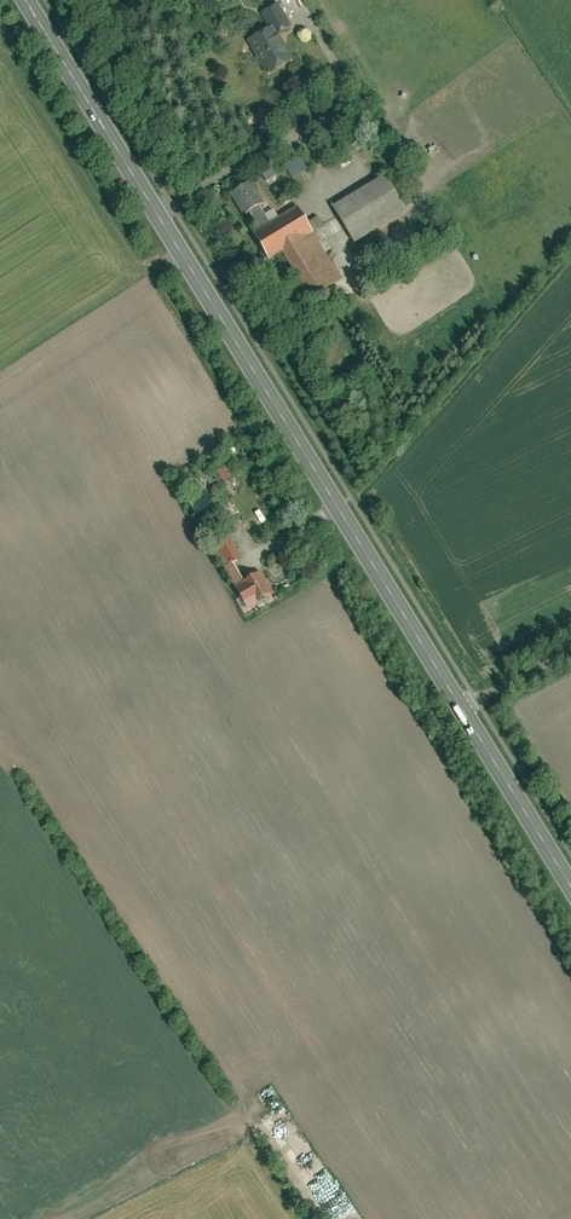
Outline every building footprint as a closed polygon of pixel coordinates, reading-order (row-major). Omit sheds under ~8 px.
[(273,28),(275,32),(288,25),(276,5),(261,14),(270,30),(273,28)] [(270,30),(248,43),(268,76),(292,61),(275,32),(273,28),(270,30)] [(286,181),(304,169),(291,150),(260,170),(268,182),(281,173),(286,181)] [(384,178),(334,208),(355,243),(405,213),(384,178)] [(262,230),(276,222),(252,183),(231,196),(245,217),(252,213),(262,230)] [(262,230),(254,235),(270,259),(283,251),(313,297),(341,279),(295,208),(276,222),(262,230)] [(228,469),(217,474),(222,485),(234,479),(228,469)] [(192,514),(209,505),(199,485),(182,494),(192,514)] [(232,565),(221,572),(243,611),(270,596),(258,575),(243,583),(232,565)]
